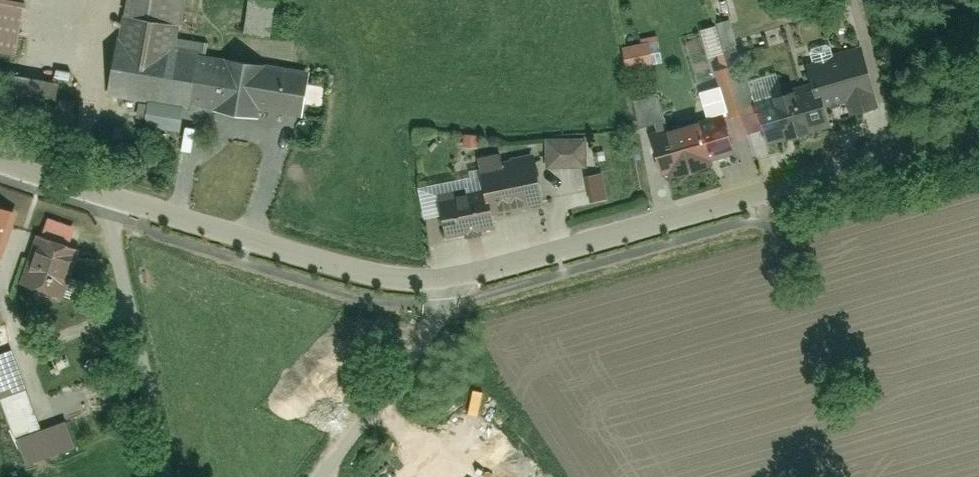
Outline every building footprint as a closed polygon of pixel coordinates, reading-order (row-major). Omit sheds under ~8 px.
[(20,52),(30,0),(0,0),(0,48),(20,52)] [(126,42),(120,41),(111,97),(256,121),(259,107),(266,66),(178,52),(186,0),(134,0),(126,42)] [(246,40),(276,43),(280,1),(274,0),(251,0),(246,40)] [(813,63),(823,97),(834,93),(839,111),(873,101),(858,50),(813,63)] [(299,115),(307,73),(266,66),(259,107),(299,115)] [(714,75),(720,112),(739,109),(733,72),(714,75)] [(738,81),(741,103),(756,101),(753,79),(738,81)] [(758,98),(770,144),(829,128),(817,82),(758,98)] [(661,94),(637,100),(645,133),(670,126),(661,94)] [(656,135),(666,177),(713,166),(711,158),(734,152),(726,118),(656,135)] [(536,161),(477,170),(480,190),(441,196),(447,235),(498,227),(495,209),(543,202),(536,161)] [(0,201),(0,266),(3,267),(24,210),(0,201)] [(41,229),(22,285),(61,298),(80,242),(41,229)] [(88,390),(51,401),(61,434),(98,423),(88,390)] [(0,402),(0,403),(14,438),(41,428),(27,392),(0,402)]
